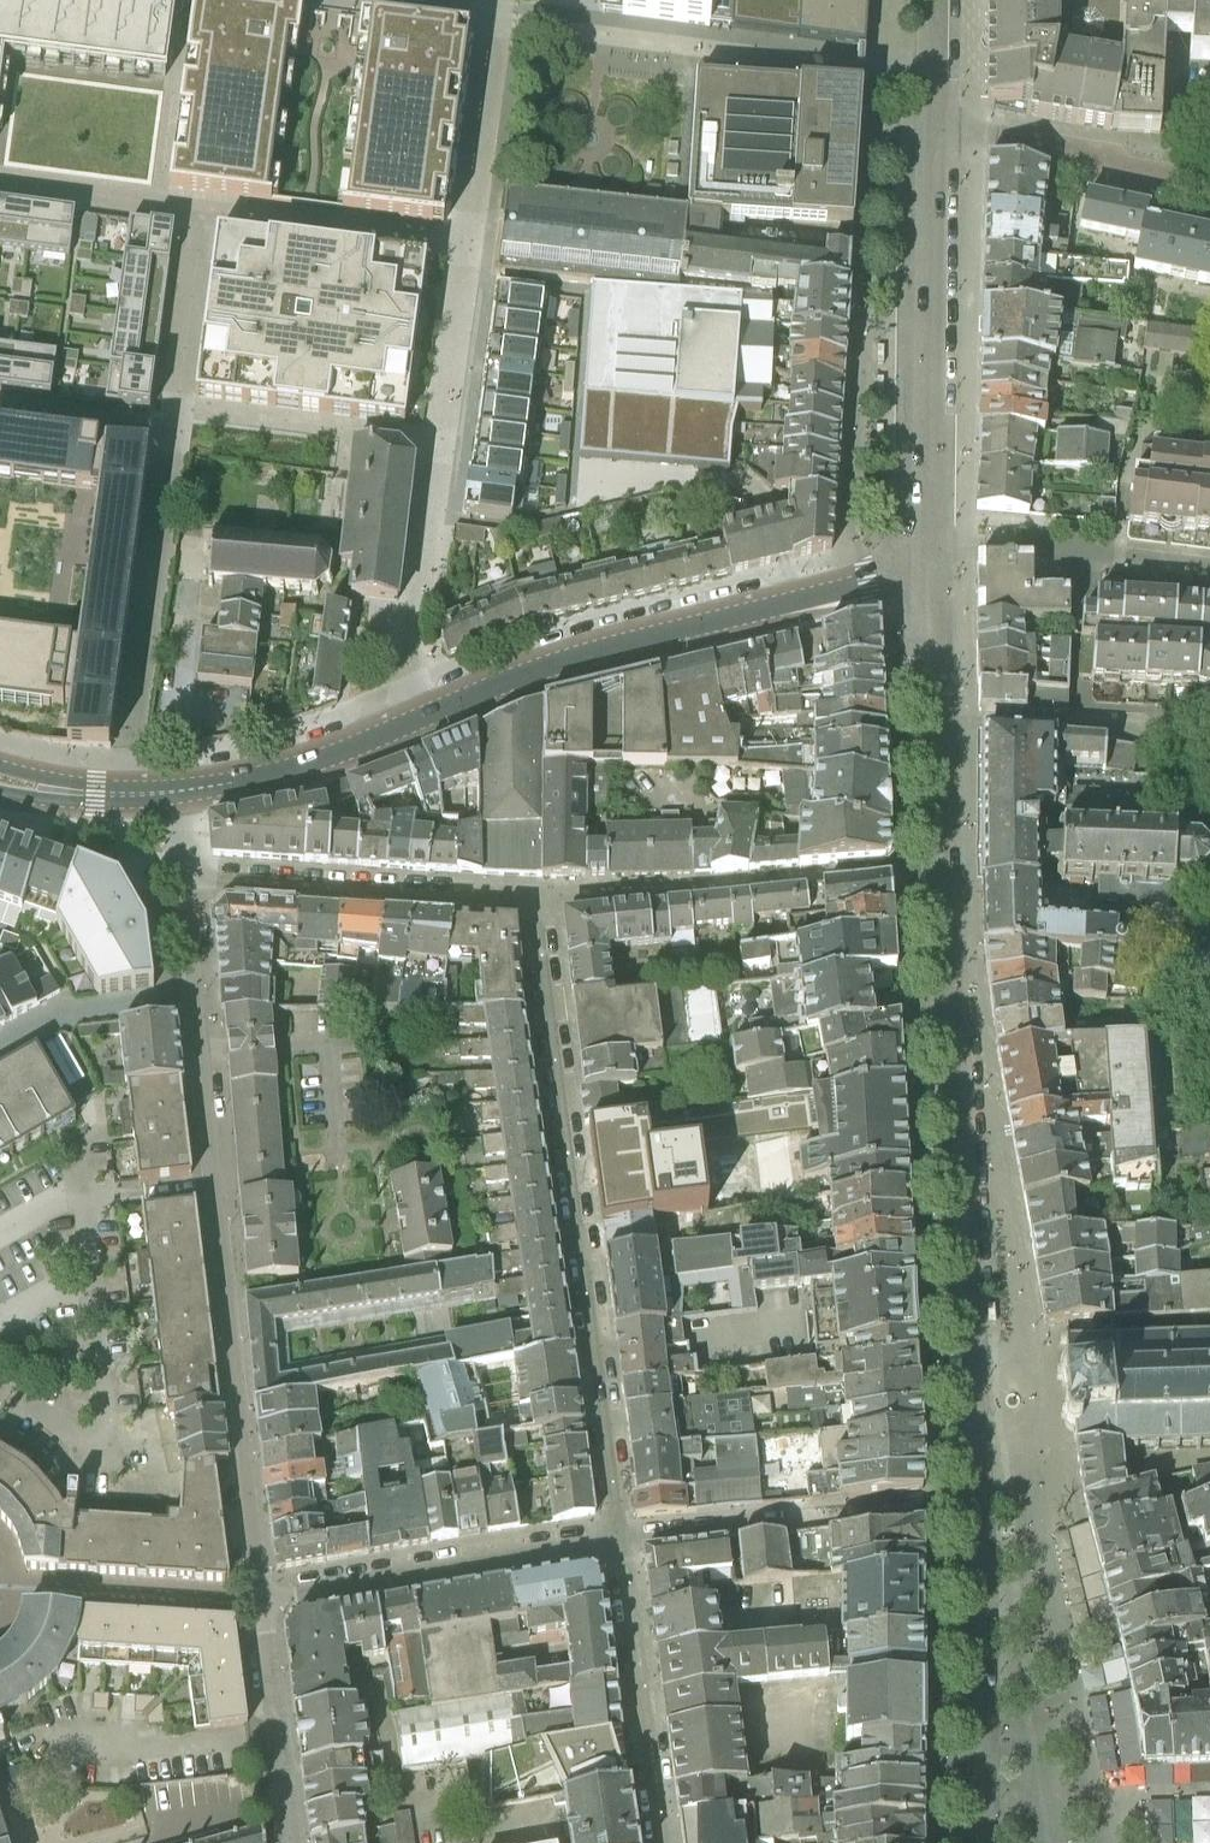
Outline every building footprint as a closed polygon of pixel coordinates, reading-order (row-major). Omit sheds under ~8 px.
[(4,56),(166,77),(176,0),(0,0),(0,87),(4,56)] [(171,188),(272,201),(272,199),(268,198),(287,56),(297,57),(303,10),(222,0),(195,0),(171,188)] [(624,9),(624,14),(709,25),(739,29),(739,24),(741,0),(625,0),(624,9)] [(739,24),(739,29),(866,47),(866,42),(869,0),(741,0),(739,24)] [(988,21),(988,62),(988,89),(988,104),(995,104),(994,109),(1026,115),(1026,116),(1079,125),(1112,131),(1160,134),(1165,36),(1168,36),(1168,32),(1165,32),(1167,0),(988,0),(988,21)] [(1209,60),(1209,0),(1167,0),(1165,32),(1168,32),(1168,36),(1172,36),(1191,37),(1190,59),(1209,60)] [(343,208),(343,210),(444,224),(469,32),(363,18),(362,25),(359,48),(344,158),(354,159),(347,208),(343,208)] [(686,239),(717,243),(719,217),(853,225),(863,88),(856,87),(733,79),(734,66),(700,64),(699,77),(698,76),(689,212),(506,191),(496,277),(591,288),(680,295),(683,260),(686,239)] [(988,185),(1046,193),(1049,168),(988,156),(988,185)] [(987,205),(1044,213),(1046,193),(988,185),(987,205)] [(1140,242),(1146,222),(1149,209),(1087,196),(1080,230),(1140,242)] [(0,237),(0,247),(27,250),(33,208),(4,204),(0,237)] [(986,226),(1043,232),(1044,213),(987,205),(986,226)] [(33,208),(27,250),(69,256),(75,214),(33,208)] [(130,221),(125,258),(170,264),(175,227),(130,221)] [(1134,268),(1177,277),(1187,230),(1146,222),(1140,242),(1134,268)] [(986,250),(1055,258),(1059,234),(1043,232),(986,226),(986,250)] [(1209,284),(1209,235),(1187,230),(1177,277),(1209,284)] [(217,233),(196,396),(249,403),(405,424),(426,260),(350,250),(217,233)] [(781,273),(850,281),(852,250),(763,238),(761,251),(717,245),(717,243),(686,239),(683,260),(781,273)] [(79,242),(78,252),(93,254),(94,244),(79,242)] [(985,275),(1083,284),(1128,286),(1129,265),(1055,258),(986,250),(985,275)] [(78,252),(77,262),(91,264),(93,254),(78,252)] [(125,258),(122,285),(166,291),(170,264),(125,258)] [(774,352),(777,325),(846,333),(850,281),(781,273),(683,260),(680,295),(591,288),(579,470),(730,481),(734,419),(761,421),(763,402),(770,402),(772,374),(774,352)] [(984,307),(1044,311),(1045,292),(1050,293),(1053,298),(1080,301),(1083,284),(985,275),(984,307)] [(14,280),(12,295),(21,296),(23,281),(14,280)] [(23,281),(21,296),(31,297),(33,282),(23,281)] [(122,285),(118,313),(162,319),(166,291),(122,285)] [(497,292),(494,315),(548,322),(551,296),(500,289),(497,289),(497,292)] [(72,297),(71,306),(86,308),(87,299),(72,297)] [(11,302),(9,317),(18,318),(20,303),(11,302)] [(20,303),(18,318),(28,319),(30,305),(20,303)] [(71,306),(69,316),(84,318),(86,308),(71,306)] [(1122,372),(1125,347),(1128,323),(1061,313),(1044,311),(984,307),(983,353),(1049,363),(1108,371),(1122,372)] [(569,311),(568,326),(578,326),(579,312),(569,311)] [(118,313),(114,340),(159,346),(162,319),(118,313)] [(494,315),(490,342),(544,349),(548,322),(494,315)] [(774,352),(845,360),(846,333),(777,325),(774,352)] [(568,326),(567,340),(577,341),(578,326),(568,326)] [(1209,358),(1209,334),(1147,326),(1144,350),(1209,358)] [(114,340),(111,367),(155,373),(159,346),(114,340)] [(490,342),(487,368),(535,374),(541,375),(544,349),(490,342)] [(9,391),(14,348),(0,346),(0,390),(9,391)] [(14,348),(9,391),(51,396),(58,354),(14,348)] [(65,351),(63,361),(78,363),(80,353),(65,351)] [(792,376),(843,382),(845,360),(774,352),(772,374),(777,375),(777,363),(791,364),(789,376),(792,376)] [(982,375),(1048,382),(1049,363),(983,353),(982,375)] [(63,361),(62,370),(77,372),(78,363),(63,361)] [(565,364),(564,378),(574,379),(575,364),(565,364)] [(111,367),(106,404),(151,410),(155,373),(111,367)] [(487,368),(483,400),(531,407),(535,374),(487,368)] [(982,392),(1047,402),(1048,382),(982,375),(982,392)] [(790,405),(841,407),(843,382),(792,376),(790,405)] [(564,378),(563,392),(573,393),(574,379),(564,378)] [(981,408),(1045,414),(1047,402),(982,392),(981,408)] [(483,401),(479,427),(533,434),(536,407),(531,407),(483,400),(483,401)] [(789,427),(840,430),(841,407),(790,405),(789,427)] [(981,425),(1037,432),(1046,432),(1048,414),(1045,414),(981,408),(981,425)] [(1112,421),(1130,423),(1133,413),(1114,409),(1112,421)] [(1098,419),(1098,434),(1097,437),(1108,438),(1126,439),(1130,423),(1112,421),(1098,419)] [(561,424),(560,438),(569,439),(570,425),(561,424)] [(980,462),(1033,466),(1037,432),(981,425),(980,462)] [(783,448),(839,451),(840,430),(789,427),(785,426),(783,448)] [(479,427),(476,453),(530,460),(533,434),(479,427)] [(46,708),(46,706),(50,706),(50,704),(64,705),(64,702),(73,703),(68,741),(68,742),(68,744),(68,745),(86,746),(86,747),(111,749),(111,747),(110,747),(110,743),(141,506),(149,449),(60,437),(0,429),(0,477),(43,482),(102,490),(91,569),(81,648),(76,647),(72,647),(72,645),(72,643),(65,642),(59,641),(59,640),(59,639),(55,638),(51,638),(51,637),(51,636),(14,631),(0,629),(0,702),(46,708)] [(1056,468),(1084,471),(1088,436),(1065,434),(1059,433),(1056,468)] [(1102,472),(1106,472),(1108,438),(1097,437),(1088,436),(1084,471),(1102,472)] [(560,438),(558,453),(568,454),(569,439),(560,438)] [(344,537),(338,595),(353,596),(398,601),(406,529),(407,520),(414,461),(399,446),(357,441),(355,441),(351,476),(351,477),(346,520),(346,522),(346,523),(346,524),(346,526),(345,529),(345,531),(344,537)] [(1193,452),(1166,449),(1143,447),(1140,471),(1135,470),(1134,486),(1130,522),(1144,524),(1144,525),(1157,526),(1185,530),(1209,532),(1209,454),(1193,452)] [(836,493),(837,472),(839,451),(783,448),(782,469),(775,467),(774,490),(789,492),(836,493)] [(476,453),(473,477),(495,480),(495,483),(517,486),(526,487),(526,485),(540,487),(543,464),(529,463),(530,460),(476,453)] [(979,479),(1031,482),(1031,468),(1033,466),(980,462),(979,479)] [(1101,483),(1117,484),(1118,473),(1106,472),(1102,472),(1101,483)] [(557,476),(556,491),(565,492),(566,477),(557,476)] [(470,477),(465,514),(472,515),(513,520),(513,519),(536,514),(539,490),(526,489),(526,487),(517,486),(495,483),(495,480),(473,477),(470,477)] [(1031,482),(979,479),(977,509),(1029,514),(1031,482)] [(556,491),(555,505),(564,506),(565,492),(556,491)] [(777,514),(787,559),(832,549),(836,493),(789,492),(788,511),(777,514)] [(630,517),(645,514),(641,499),(626,503),(630,517)] [(711,513),(726,516),(728,501),(713,499),(711,513)] [(1100,520),(1114,521),(1116,501),(1102,500),(1100,520)] [(615,521),(630,517),(626,503),(612,507),(615,521)] [(775,563),(787,559),(777,514),(764,517),(724,526),(724,527),(723,537),(731,573),(775,563)] [(560,519),(545,522),(548,537),(563,534),(560,519)] [(545,522),(530,526),(534,541),(548,537),(545,522)] [(454,541),(469,543),(471,528),(456,525),(454,541)] [(469,543),(484,545),(485,530),(471,528),(469,543)] [(262,586),(262,591),(263,591),(263,592),(266,592),(266,587),(280,588),(280,593),(283,594),(284,588),(297,590),(296,595),(300,595),(300,590),(313,591),(313,593),(315,593),(331,581),(333,562),(321,547),(218,538),(218,530),(214,530),(209,582),(210,582),(210,586),(213,587),(213,582),(225,583),(262,586)] [(689,583),(731,573),(723,537),(681,548),(689,583)] [(649,593),(689,583),(681,548),(640,557),(649,593)] [(608,603),(649,593),(640,557),(599,567),(608,603)] [(977,624),(1024,625),(1024,621),(1070,620),(1070,591),(1033,591),(1033,559),(977,559),(977,613),(977,624)] [(531,584),(516,587),(525,623),(566,613),(559,582),(558,577),(554,564),(528,570),(530,577),(531,584)] [(584,576),(559,582),(566,613),(608,603),(599,567),(582,571),(584,576)] [(260,608),(262,591),(262,586),(225,583),(223,604),(260,608)] [(473,595),(471,607),(473,611),(486,640),(492,638),(525,623),(516,587),(493,597),(489,587),(473,595)] [(1203,601),(1203,600),(1202,600),(1202,596),(1194,596),(1193,599),(1176,598),(1176,595),(1168,594),(1168,598),(1150,597),(1150,593),(1142,593),(1142,596),(1125,595),(1107,594),(1107,591),(1098,590),(1098,593),(1097,593),(1096,609),(1083,608),(1081,638),(1096,639),(1094,683),(1102,684),(1102,681),(1119,682),(1119,685),(1128,685),(1128,682),(1144,683),(1144,684),(1171,685),(1198,687),(1209,691),(1209,603),(1203,601)] [(219,636),(257,640),(260,608),(223,604),(219,636)] [(282,607),(281,618),(297,619),(298,608),(282,607)] [(327,608),(321,644),(345,648),(351,610),(327,608)] [(444,619),(441,644),(442,647),(447,658),(447,657),(486,640),(473,611),(460,617),(458,613),(444,619)] [(281,618),(281,629),(296,630),(297,619),(281,618)] [(881,660),(880,638),(879,618),(797,638),(801,657),(805,671),(813,669),(813,672),(881,660)] [(978,644),(1024,643),(1024,625),(977,624),(978,644)] [(257,640),(219,636),(204,634),(199,682),(252,688),(257,640)] [(797,638),(783,641),(762,646),(770,678),(789,675),(805,671),(801,657),(797,638)] [(979,662),(1032,664),(1048,665),(1069,666),(1071,643),(1048,643),(1048,657),(1032,657),(1031,644),(1024,643),(978,644),(979,662)] [(321,644),(315,698),(338,700),(345,648),(321,644)] [(773,693),(770,678),(762,646),(738,652),(749,720),(760,720),(776,719),(774,704),(773,693)] [(740,720),(749,720),(738,652),(712,658),(724,720),(740,720)] [(739,769),(739,751),(740,735),(730,735),(724,720),(712,658),(664,670),(666,765),(666,768),(739,769)] [(820,688),(882,677),(881,660),(813,672),(813,669),(805,671),(789,675),(770,678),(773,693),(798,690),(820,688)] [(979,689),(1033,691),(1032,664),(979,662),(979,689)] [(1047,678),(1046,692),(1068,693),(1069,693),(1070,666),(1069,666),(1048,665),(1047,678)] [(661,765),(666,765),(664,670),(604,684),(545,699),(544,766),(604,767),(607,767),(660,767),(661,765)] [(820,699),(883,694),(882,677),(820,688),(820,699)] [(984,712),(1036,713),(1036,696),(1042,697),(1042,692),(1033,691),(979,689),(979,712),(984,712)] [(773,693),(774,704),(799,702),(798,690),(773,693)] [(1068,716),(1068,693),(1046,692),(1042,692),(1042,697),(1036,696),(1036,713),(1068,716)] [(813,715),(815,715),(884,710),(883,694),(820,699),(820,710),(813,709),(813,715)] [(543,825),(544,766),(545,699),(478,728),(478,780),(479,823),(543,825)] [(799,702),(774,704),(776,719),(801,717),(799,702)] [(815,734),(885,728),(884,710),(815,715),(815,734)] [(457,787),(478,780),(478,728),(443,742),(422,752),(441,792),(442,797),(453,793),(451,789),(457,787)] [(814,745),(886,745),(885,728),(815,734),(814,745)] [(1063,826),(1064,805),(1064,772),(1106,774),(1135,775),(1136,745),(1107,745),(1107,742),(1066,739),(984,733),(983,804),(982,849),(983,883),(1040,881),(1039,859),(1062,858),(1062,842),(1063,826)] [(816,771),(887,779),(886,746),(886,745),(814,745),(739,751),(739,769),(781,770),(816,771)] [(442,797),(441,792),(422,752),(404,760),(415,789),(425,816),(436,818),(445,820),(442,797)] [(387,800),(415,789),(404,760),(347,781),(354,798),(358,810),(370,807),(376,819),(390,818),(393,818),(387,800)] [(587,876),(587,844),(587,816),(602,816),(602,808),(607,808),(607,767),(604,767),(544,766),(543,825),(543,877),(587,876)] [(845,822),(890,830),(889,817),(890,815),(889,797),(888,793),(887,779),(816,771),(781,770),(785,817),(801,819),(802,815),(811,816),(845,822)] [(328,808),(354,798),(347,781),(320,791),(322,800),(326,799),(328,808)] [(237,838),(293,831),(329,827),(330,817),(328,808),(326,799),(322,800),(323,801),(305,806),(304,799),(211,818),(214,856),(236,858),(237,838)] [(359,866),(387,868),(390,818),(376,819),(370,807),(358,810),(358,828),(359,866)] [(749,871),(754,847),(759,819),(757,818),(758,811),(721,810),(720,815),(718,815),(715,836),(693,837),(694,874),(717,873),(749,871)] [(671,826),(671,814),(663,814),(663,818),(663,826),(671,826)] [(671,814),(671,826),(679,826),(679,814),(671,814)] [(628,815),(620,815),(620,827),(628,827),(628,815)] [(628,815),(628,827),(637,826),(637,815),(628,815)] [(797,866),(847,862),(845,822),(811,816),(802,815),(801,819),(798,844),(797,866)] [(407,869),(433,871),(436,818),(425,816),(393,818),(390,818),(387,868),(407,869)] [(433,871),(458,873),(461,820),(445,820),(436,818),(433,871)] [(458,873),(543,877),(543,825),(479,823),(461,820),(458,873)] [(845,822),(847,862),(885,860),(891,854),(890,830),(845,822)] [(1062,858),(1062,878),(1101,880),(1100,902),(1119,903),(1170,906),(1172,881),(1174,881),(1176,884),(1178,882),(1176,879),(1177,875),(1183,875),(1185,875),(1186,875),(1186,878),(1187,878),(1188,878),(1189,878),(1189,875),(1199,875),(1200,878),(1203,877),(1201,874),(1209,866),(1209,848),(1201,839),(1203,836),(1200,835),(1198,838),(1189,837),(1189,834),(1186,834),(1186,837),(1176,837),(1177,832),(1180,829),(1178,827),(1175,830),(1168,830),(1168,824),(1154,823),(1154,829),(1149,829),(1144,829),(1063,826),(1062,842),(1062,858)] [(629,875),(664,875),(694,874),(693,837),(693,826),(679,826),(671,826),(663,826),(637,826),(628,827),(620,827),(606,827),(607,844),(607,876),(629,875)] [(291,861),(359,866),(358,828),(329,827),(293,831),(291,861)] [(236,858),(291,861),(293,831),(237,838),(236,858)] [(18,842),(0,835),(0,892),(18,842)] [(0,892),(0,901),(22,910),(28,895),(27,894),(27,892),(42,851),(18,842),(0,892)] [(587,876),(607,876),(607,844),(587,844),(587,876)] [(763,870),(797,866),(798,844),(754,847),(749,871),(763,870)] [(27,892),(64,906),(79,864),(42,851),(27,892)] [(119,878),(79,864),(64,906),(57,924),(98,994),(154,987),(146,926),(119,878)] [(843,916),(893,908),(892,879),(840,884),(843,916)] [(1080,953),(1116,955),(1119,955),(1122,954),(1123,952),(1123,949),(1123,947),(1121,946),(1116,945),(1118,928),(1047,923),(1047,914),(1045,912),(1041,912),(1040,881),(983,883),(984,911),(985,945),(1055,950),(1080,953)] [(785,924),(843,916),(840,884),(805,888),(807,916),(784,919),(785,924)] [(769,920),(784,919),(807,916),(805,888),(766,892),(769,920)] [(753,922),(769,920),(766,892),(729,895),(732,926),(733,933),(754,930),(753,922)] [(694,929),(732,926),(729,895),(691,899),(694,929)] [(694,933),(694,929),(691,899),(667,902),(671,936),(694,933)] [(284,948),(297,949),(300,907),(227,902),(215,915),(216,929),(274,934),(273,941),(280,941),(284,948)] [(667,902),(648,904),(612,908),(579,912),(568,928),(570,953),(609,950),(653,945),(663,944),(672,943),(671,936),(667,902)] [(321,955),(338,957),(342,910),(300,907),(297,949),(297,952),(321,955)] [(789,943),(894,927),(893,908),(843,916),(785,924),(789,943)] [(379,965),(380,955),(387,913),(342,910),(338,957),(337,962),(357,965),(357,973),(355,985),(352,1010),(375,1010),(375,982),(376,982),(379,965)] [(375,1010),(398,1011),(412,915),(387,913),(380,955),(379,965),(376,982),(375,982),(375,1010)] [(398,1011),(421,1011),(421,983),(446,983),(448,969),(448,965),(454,917),(412,915),(398,1011)] [(484,1010),(523,1009),(517,966),(523,965),(517,922),(454,917),(448,965),(472,966),(472,959),(479,959),(484,1010)] [(778,984),(867,973),(897,969),(894,927),(789,943),(739,950),(743,971),(771,965),(778,966),(778,972),(777,972),(778,984)] [(271,1010),(275,1010),(275,984),(267,984),(268,966),(284,967),(319,970),(321,971),(321,955),(297,952),(297,949),(284,948),(280,941),(273,941),(274,934),(216,929),(219,963),(223,1011),(271,1010)] [(8,949),(13,936),(4,933),(0,943),(0,947),(8,949)] [(13,936),(8,949),(17,953),(22,939),(13,936)] [(674,959),(672,943),(663,944),(665,960),(645,963),(646,968),(636,980),(615,982),(616,990),(643,987),(652,974),(737,966),(735,953),(674,959)] [(989,973),(1055,975),(1055,950),(985,945),(989,973)] [(573,996),(613,990),(609,950),(570,953),(570,958),(570,959),(573,996)] [(1078,976),(1114,977),(1116,955),(1080,953),(1078,976)] [(13,1020),(60,993),(51,978),(29,990),(11,960),(0,966),(0,997),(13,1020)] [(446,983),(447,983),(446,1011),(458,1010),(458,969),(448,969),(446,983)] [(357,973),(321,971),(319,970),(314,1010),(352,1010),(355,985),(357,973)] [(781,1037),(873,1020),(867,973),(778,984),(771,984),(775,1021),(749,1024),(751,1042),(781,1037)] [(991,997),(1061,998),(1061,996),(1059,996),(1056,976),(1055,976),(1055,975),(989,973),(991,997)] [(1114,977),(1078,976),(1078,977),(1074,977),(1073,1000),(1106,1001),(1106,988),(1113,988),(1114,977)] [(689,1049),(710,1047),(721,1046),(716,989),(682,992),(685,1021),(689,1049)] [(581,1061),(689,1049),(685,1021),(682,992),(614,999),(613,990),(573,996),(578,1033),(581,1061)] [(0,997),(0,1028),(13,1020),(0,997)] [(995,1023),(1063,1020),(1061,998),(991,997),(995,1023)] [(484,1010),(460,1009),(460,1025),(487,1026),(489,1042),(527,1037),(523,1009),(484,1010)] [(277,1082),(271,1010),(223,1011),(229,1086),(276,1082),(277,1082)] [(809,1065),(902,1052),(901,1042),(899,1015),(873,1020),(781,1037),(784,1069),(809,1065)] [(128,1085),(181,1082),(183,1082),(177,1018),(176,1018),(157,1020),(133,1022),(118,1023),(125,1074),(111,1075),(112,1087),(128,1085)] [(995,1023),(998,1050),(1052,1045),(1065,1044),(1065,1043),(1103,1042),(1105,1040),(1146,1040),(1146,1020),(1104,1020),(1063,1020),(995,1023)] [(65,1033),(47,1042),(71,1086),(88,1077),(65,1033)] [(494,1073),(532,1068),(527,1037),(489,1042),(461,1041),(461,1042),(462,1055),(461,1059),(492,1059),(494,1073)] [(745,1074),(782,1069),(782,1066),(778,1038),(751,1042),(731,1044),(735,1076),(745,1074)] [(1112,1135),(1114,1162),(1157,1159),(1158,1159),(1149,1040),(1146,1040),(1105,1040),(1106,1042),(1106,1051),(1111,1123),(1112,1135)] [(1059,1106),(1060,1106),(1056,1071),(1053,1054),(1063,1052),(1106,1051),(1106,1042),(1103,1042),(1065,1043),(1065,1044),(1052,1045),(998,1050),(1002,1076),(1005,1094),(1009,1117),(1054,1113),(1060,1113),(1059,1106)] [(585,1090),(618,1088),(639,1084),(638,1080),(712,1072),(710,1047),(689,1049),(581,1061),(585,1090)] [(0,1069),(0,1147),(71,1107),(37,1048),(0,1069)] [(815,1096),(903,1079),(902,1052),(809,1065),(815,1096)] [(498,1104),(536,1098),(532,1068),(494,1073),(454,1073),(454,1074),(454,1090),(496,1091),(498,1104)] [(782,1069),(745,1074),(749,1103),(812,1096),(808,1068),(783,1074),(782,1069)] [(829,1196),(909,1185),(907,1140),(905,1127),(906,1126),(903,1079),(815,1096),(812,1096),(819,1150),(799,1151),(801,1181),(827,1174),(829,1196)] [(192,1174),(181,1082),(128,1085),(130,1102),(120,1103),(124,1137),(134,1136),(134,1141),(135,1141),(139,1180),(192,1174)] [(231,1113),(278,1109),(276,1082),(229,1086),(231,1113)] [(590,1124),(622,1119),(619,1097),(618,1088),(585,1090),(582,1090),(586,1124),(590,1124)] [(504,1136),(541,1131),(536,1098),(498,1104),(482,1104),(483,1123),(501,1124),(504,1136)] [(1111,1123),(1110,1108),(1102,1109),(1102,1104),(1060,1106),(1059,1106),(1060,1113),(1054,1113),(1009,1117),(1014,1144),(1077,1137),(1075,1125),(1111,1123)] [(446,1123),(458,1121),(456,1105),(444,1107),(446,1123)] [(234,1141),(280,1137),(278,1109),(231,1113),(234,1141)] [(508,1167),(545,1161),(541,1131),(504,1136),(484,1137),(486,1157),(506,1156),(508,1167)] [(1077,1138),(1014,1144),(1019,1170),(1113,1159),(1112,1135),(1077,1138)] [(236,1169),(283,1165),(280,1137),(234,1141),(236,1169)] [(1115,1189),(1113,1159),(1019,1170),(1024,1197),(1070,1195),(1070,1194),(1089,1192),(1115,1189)] [(1129,1230),(1135,1230),(1152,1228),(1150,1193),(1149,1187),(1159,1186),(1157,1159),(1114,1162),(1115,1189),(1125,1189),(1125,1195),(1127,1195),(1129,1230)] [(486,1168),(486,1183),(510,1182),(512,1198),(550,1192),(545,1161),(508,1167),(486,1168)] [(238,1195),(285,1191),(283,1165),(236,1169),(238,1195)] [(398,1219),(446,1211),(439,1170),(392,1178),(398,1219)] [(455,1187),(467,1185),(465,1170),(453,1172),(455,1187)] [(832,1218),(910,1210),(909,1185),(829,1196),(832,1218)] [(292,1191),(285,1191),(238,1195),(245,1280),(299,1276),(292,1191)] [(516,1227),(554,1221),(550,1192),(512,1198),(490,1201),(488,1202),(489,1215),(514,1214),(516,1227)] [(1030,1236),(1073,1231),(1070,1195),(1024,1197),(1030,1236)] [(177,1420),(221,1409),(216,1368),(213,1348),(205,1280),(201,1246),(195,1202),(143,1209),(148,1253),(138,1254),(142,1287),(152,1286),(160,1355),(163,1375),(153,1376),(155,1394),(165,1392),(167,1408),(176,1407),(177,1420)] [(831,1235),(911,1229),(910,1210),(832,1218),(832,1222),(831,1235)] [(407,1259),(451,1252),(453,1252),(446,1211),(398,1219),(405,1260),(407,1259)] [(672,1244),(669,1217),(655,1219),(603,1227),(607,1255),(672,1247),(672,1244)] [(520,1253),(558,1247),(554,1221),(516,1227),(489,1229),(491,1245),(519,1242),(520,1253)] [(1191,1247),(1209,1243),(1209,1223),(1190,1230),(1190,1229),(1177,1230),(1177,1229),(1173,1229),(1173,1228),(1152,1228),(1135,1230),(1134,1260),(1180,1256),(1191,1247)] [(1030,1236),(1036,1268),(1107,1261),(1103,1228),(1073,1231),(1030,1236)] [(841,1252),(913,1250),(911,1229),(831,1235),(831,1239),(826,1241),(828,1255),(841,1252)] [(464,1247),(476,1245),(474,1230),(462,1232),(464,1247)] [(802,1285),(803,1281),(801,1260),(798,1232),(775,1236),(739,1238),(732,1238),(672,1244),(672,1247),(658,1249),(607,1255),(610,1280),(613,1302),(616,1328),(661,1322),(683,1319),(684,1286),(728,1281),(733,1313),(757,1309),(757,1307),(754,1291),(802,1285)] [(522,1269),(524,1280),(562,1274),(558,1247),(520,1253),(492,1257),(493,1260),(495,1272),(522,1269)] [(842,1269),(871,1268),(913,1266),(913,1250),(841,1252),(842,1269)] [(409,1273),(387,1276),(333,1285),(281,1293),(247,1299),(256,1404),(296,1397),(336,1390),(357,1386),(411,1376),(464,1367),(471,1365),(515,1357),(513,1336),(511,1325),(458,1335),(454,1336),(441,1338),(442,1350),(407,1356),(353,1366),(291,1378),(279,1379),(273,1325),(285,1322),(337,1315),(391,1307),(472,1292),(474,1303),(498,1300),(496,1288),(496,1283),(495,1272),(493,1260),(477,1263),(477,1262),(454,1265),(451,1252),(407,1259),(409,1273)] [(801,1260),(803,1281),(802,1285),(814,1285),(815,1294),(810,1295),(815,1343),(917,1332),(914,1281),(871,1285),(871,1268),(842,1269),(841,1252),(828,1255),(801,1260)] [(1135,1283),(1169,1282),(1180,1278),(1179,1256),(1180,1256),(1134,1260),(1134,1277),(1135,1283)] [(1040,1290),(1115,1285),(1135,1283),(1134,1277),(1112,1278),(1110,1261),(1107,1261),(1036,1268),(1040,1290)] [(871,1285),(914,1281),(913,1266),(871,1268),(871,1285)] [(567,1307),(563,1277),(562,1274),(524,1280),(496,1283),(496,1288),(498,1300),(526,1296),(528,1313),(567,1307)] [(1180,1278),(1169,1282),(1135,1283),(1115,1285),(1040,1290),(1046,1326),(1060,1325),(1112,1320),(1209,1314),(1209,1275),(1180,1278)] [(528,1313),(531,1333),(570,1328),(567,1307),(528,1313)] [(665,1348),(661,1322),(616,1328),(620,1355),(665,1348)] [(531,1333),(513,1336),(515,1357),(573,1347),(570,1328),(531,1333)] [(834,1359),(918,1351),(917,1332),(815,1343),(817,1359),(834,1359)] [(1197,1337),(1196,1333),(1192,1333),(1192,1337),(1176,1338),(1175,1334),(1170,1334),(1171,1338),(1154,1339),(1154,1334),(1150,1335),(1150,1339),(1133,1339),(1133,1335),(1129,1335),(1129,1339),(1107,1340),(1107,1336),(1102,1336),(1103,1340),(1092,1341),(1091,1337),(1087,1337),(1088,1340),(1068,1341),(1067,1335),(1065,1336),(1066,1340),(1061,1340),(1061,1345),(1070,1345),(1071,1367),(1066,1367),(1066,1373),(1061,1373),(1061,1379),(1066,1378),(1066,1384),(1069,1387),(1070,1402),(1067,1405),(1067,1413),(1061,1413),(1062,1419),(1064,1419),(1065,1427),(1070,1431),(1073,1431),(1077,1453),(1079,1453),(1079,1448),(1090,1448),(1090,1452),(1095,1452),(1095,1447),(1110,1447),(1110,1452),(1115,1451),(1115,1447),(1120,1447),(1134,1446),(1135,1451),(1138,1450),(1138,1446),(1155,1445),(1156,1450),(1159,1449),(1159,1445),(1176,1444),(1176,1449),(1180,1449),(1180,1444),(1197,1443),(1197,1448),(1201,1448),(1201,1443),(1209,1443),(1209,1337),(1197,1337)] [(573,1347),(515,1357),(521,1405),(530,1404),(533,1430),(543,1429),(583,1423),(573,1347)] [(623,1382),(682,1378),(694,1376),(692,1359),(667,1361),(665,1348),(620,1355),(623,1382)] [(786,1390),(919,1376),(918,1351),(834,1359),(835,1377),(825,1379),(824,1374),(817,1375),(816,1361),(766,1367),(768,1391),(786,1390)] [(474,1441),(477,1440),(474,1412),(484,1412),(471,1365),(464,1367),(411,1376),(430,1449),(444,1447),(474,1441)] [(841,1409),(921,1401),(919,1376),(786,1390),(789,1415),(841,1409)] [(626,1407),(683,1400),(682,1390),(683,1390),(682,1378),(623,1382),(626,1407)] [(340,1414),(336,1390),(296,1397),(256,1404),(259,1428),(319,1418),(340,1414)] [(713,1442),(755,1437),(753,1418),(753,1419),(750,1393),(683,1400),(626,1407),(630,1432),(632,1450),(697,1443),(713,1442)] [(842,1430),(922,1422),(921,1401),(841,1409),(842,1430)] [(184,1470),(215,1462),(229,1459),(223,1409),(221,1409),(177,1420),(180,1448),(184,1470)] [(262,1453),(313,1444),(323,1442),(319,1418),(259,1428),(262,1453)] [(820,1453),(922,1443),(922,1422),(842,1430),(818,1433),(820,1453)] [(544,1444),(585,1439),(583,1423),(543,1429),(544,1444)] [(371,1553),(431,1542),(426,1520),(413,1522),(410,1510),(426,1510),(422,1485),(420,1475),(415,1476),(413,1464),(410,1446),(400,1448),(394,1426),(357,1434),(360,1460),(362,1480),(364,1498),(366,1513),(371,1553)] [(474,1441),(490,1532),(519,1527),(510,1480),(492,1484),(489,1469),(512,1465),(510,1449),(528,1447),(527,1431),(477,1440),(474,1441)] [(337,1464),(345,1463),(360,1460),(357,1434),(335,1439),(337,1464)] [(694,1473),(695,1488),(698,1511),(761,1505),(758,1459),(756,1438),(755,1438),(755,1437),(713,1442),(715,1463),(715,1471),(694,1473)] [(549,1479),(551,1478),(590,1473),(585,1439),(544,1444),(549,1479)] [(457,1537),(490,1532),(474,1441),(444,1447),(445,1459),(447,1480),(457,1537)] [(693,1460),(698,1460),(697,1443),(632,1450),(638,1494),(695,1488),(694,1473),(693,1460)] [(822,1474),(881,1470),(923,1466),(922,1443),(820,1453),(822,1474)] [(264,1475),(316,1467),(313,1444),(262,1453),(264,1475)] [(1084,1498),(1124,1488),(1124,1485),(1120,1447),(1115,1447),(1115,1451),(1110,1452),(1110,1447),(1095,1447),(1095,1452),(1090,1452),(1090,1448),(1079,1448),(1079,1453),(1077,1453),(1084,1495),(1084,1497),(1084,1498)] [(14,1532),(17,1538),(18,1540),(28,1569),(61,1571),(104,1574),(132,1576),(177,1578),(229,1582),(230,1582),(222,1518),(215,1462),(184,1470),(181,1515),(136,1512),(135,1522),(108,1521),(108,1510),(69,1508),(65,1510),(59,1502),(38,1477),(26,1467),(22,1472),(0,1459),(0,1516),(14,1532)] [(420,1475),(422,1485),(426,1510),(410,1510),(413,1522),(426,1520),(431,1542),(444,1540),(457,1537),(447,1480),(445,1459),(413,1464),(415,1476),(420,1475)] [(267,1494),(324,1486),(327,1484),(325,1472),(344,1469),(346,1483),(362,1480),(360,1460),(345,1463),(337,1464),(324,1466),(316,1467),(264,1475),(267,1494)] [(881,1470),(883,1493),(923,1490),(923,1466),(881,1470)] [(1193,1471),(1199,1498),(1209,1496),(1209,1468),(1193,1471)] [(841,1496),(883,1493),(881,1470),(822,1474),(805,1476),(806,1498),(841,1496)] [(555,1521),(575,1518),(595,1514),(590,1473),(551,1478),(555,1521)] [(1091,1524),(1161,1508),(1155,1479),(1124,1488),(1084,1498),(1091,1524)] [(269,1510),(326,1503),(324,1486),(267,1494),(269,1510)] [(636,1518),(698,1511),(695,1488),(638,1494),(632,1494),(636,1518)] [(1180,1503),(1171,1505),(1183,1550),(1186,1549),(1205,1543),(1209,1542),(1209,1496),(1199,1498),(1180,1503)] [(345,1517),(366,1513),(364,1498),(350,1500),(326,1503),(269,1510),(272,1528),(324,1520),(345,1517)] [(1103,1574),(1183,1550),(1171,1505),(1161,1508),(1091,1524),(1103,1574)] [(327,1561),(371,1553),(366,1513),(345,1517),(346,1530),(346,1536),(327,1539),(323,1539),(327,1561)] [(323,1539),(327,1539),(346,1536),(346,1530),(326,1532),(324,1520),(272,1528),(274,1546),(323,1539)] [(742,1571),(923,1550),(923,1520),(873,1526),(830,1529),(784,1535),(738,1538),(742,1571)] [(327,1561),(323,1539),(274,1546),(278,1569),(327,1561)] [(649,1578),(732,1571),(729,1541),(731,1541),(730,1539),(650,1548),(646,1554),(649,1578)] [(1194,1573),(1201,1572),(1209,1570),(1209,1557),(1191,1563),(1186,1549),(1183,1550),(1103,1574),(1109,1596),(1163,1582),(1194,1573)] [(743,1584),(792,1579),(923,1567),(923,1550),(742,1571),(743,1584)] [(525,1616),(607,1601),(603,1573),(589,1564),(510,1578),(517,1618),(525,1616)] [(923,1630),(923,1592),(923,1567),(792,1579),(795,1605),(802,1604),(804,1638),(825,1636),(847,1634),(923,1630)] [(1199,1627),(1205,1626),(1209,1625),(1209,1570),(1201,1572),(1194,1573),(1163,1582),(1168,1607),(1114,1619),(1121,1645),(1199,1627)] [(653,1608),(714,1601),(713,1587),(743,1584),(742,1571),(732,1571),(649,1578),(653,1608)] [(478,1584),(485,1625),(517,1618),(510,1578),(478,1584)] [(1109,1596),(1114,1619),(1168,1607),(1163,1582),(1109,1596)] [(446,1590),(454,1632),(485,1625),(478,1584),(446,1590)] [(422,1639),(454,1632),(446,1590),(414,1595),(422,1639)] [(385,1645),(422,1639),(414,1595),(378,1601),(385,1645)] [(295,1707),(351,1699),(344,1652),(362,1650),(364,1659),(387,1654),(385,1645),(378,1601),(296,1615),(286,1628),(295,1707)] [(565,1635),(610,1629),(607,1601),(525,1616),(529,1636),(565,1628),(565,1635)] [(658,1651),(718,1644),(714,1601),(653,1608),(658,1651)] [(119,1666),(149,1668),(178,1670),(188,1671),(189,1681),(192,1705),(195,1731),(248,1724),(245,1698),(241,1674),(234,1620),(181,1617),(152,1615),(122,1613),(93,1612),(56,1609),(25,1607),(23,1619),(20,1629),(16,1637),(15,1637),(14,1637),(11,1637),(10,1638),(9,1640),(8,1640),(7,1642),(7,1644),(7,1645),(7,1647),(7,1648),(1,1655),(0,1655),(0,1716),(26,1703),(51,1681),(59,1671),(74,1641),(80,1642),(78,1664),(90,1664),(119,1666)] [(613,1652),(568,1658),(569,1668),(536,1673),(535,1663),(497,1669),(494,1651),(532,1645),(529,1636),(525,1616),(517,1618),(485,1625),(454,1632),(422,1639),(385,1645),(387,1654),(390,1669),(372,1672),(373,1678),(383,1677),(389,1702),(395,1701),(396,1716),(616,1678),(613,1652)] [(1205,1626),(1199,1627),(1202,1641),(1204,1655),(1208,1671),(1209,1688),(1208,1688),(1209,1701),(1209,1711),(1209,1625),(1205,1626)] [(1124,1659),(1174,1652),(1186,1651),(1186,1657),(1204,1655),(1202,1641),(1199,1627),(1121,1645),(1124,1659)] [(568,1658),(613,1652),(610,1629),(565,1635),(568,1658)] [(847,1634),(825,1636),(804,1638),(802,1638),(801,1636),(755,1641),(760,1685),(830,1678),(849,1676),(849,1681),(924,1677),(924,1664),(923,1630),(847,1634)] [(736,1687),(760,1685),(755,1641),(718,1644),(658,1651),(668,1728),(740,1718),(736,1687)] [(1186,1671),(1188,1670),(1186,1657),(1186,1651),(1174,1652),(1124,1659),(1130,1681),(1186,1671)] [(1118,1656),(1083,1662),(1087,1686),(1122,1680),(1118,1656)] [(1166,1715),(1163,1698),(1186,1694),(1183,1676),(1187,1675),(1186,1671),(1130,1681),(1134,1703),(1137,1723),(1144,1768),(1172,1766),(1166,1715)] [(924,1740),(924,1677),(849,1681),(847,1681),(847,1698),(835,1699),(833,1701),(833,1711),(835,1714),(847,1714),(847,1741),(860,1740),(924,1740)] [(557,1740),(622,1730),(616,1678),(396,1716),(403,1772),(466,1763),(501,1753),(557,1740)] [(101,1711),(102,1694),(94,1694),(93,1711),(101,1711)] [(101,1711),(109,1712),(110,1694),(102,1694),(101,1711)] [(139,1714),(147,1697),(136,1696),(135,1713),(139,1714)] [(158,1697),(147,1697),(139,1714),(143,1713),(158,1697)] [(302,1763),(364,1755),(363,1746),(370,1745),(366,1709),(359,1709),(357,1699),(295,1707),(302,1763)] [(1198,1702),(1187,1702),(1187,1714),(1184,1714),(1166,1715),(1172,1766),(1189,1766),(1209,1765),(1209,1711),(1209,1701),(1198,1702)] [(148,1722),(164,1713),(162,1702),(147,1718),(148,1722)] [(165,1724),(164,1713),(148,1722),(148,1726),(165,1724)] [(677,1790),(749,1781),(740,1718),(668,1728),(677,1790)] [(629,1783),(625,1759),(622,1730),(557,1740),(501,1753),(466,1763),(469,1784),(474,1811),(563,1794),(629,1783)] [(860,1764),(923,1764),(924,1762),(924,1740),(860,1740),(860,1764)] [(304,1783),(367,1776),(384,1773),(383,1754),(364,1755),(302,1763),(304,1783)] [(835,1779),(923,1777),(923,1764),(860,1764),(835,1765),(835,1779)] [(367,1776),(304,1783),(308,1811),(362,1803),(371,1802),(367,1776)] [(842,1803),(924,1798),(923,1777),(835,1779),(835,1784),(841,1783),(842,1803)] [(757,1807),(777,1807),(776,1781),(771,1780),(749,1781),(677,1790),(680,1816),(757,1807)] [(810,1780),(776,1781),(777,1807),(812,1804),(810,1780)] [(629,1783),(563,1794),(569,1842),(637,1842),(629,1783)] [(1178,1838),(1195,1838),(1195,1816),(1209,1816),(1209,1797),(1151,1799),(1151,1820),(1178,1820),(1178,1838)] [(833,1821),(924,1815),(924,1798),(842,1803),(832,1802),(833,1821)] [(312,1838),(365,1830),(366,1830),(362,1803),(308,1811),(312,1838)] [(924,1831),(924,1815),(833,1821),(819,1822),(819,1803),(812,1804),(777,1807),(757,1807),(758,1842),(772,1842),(799,1841),(924,1831)] [(757,1807),(680,1816),(683,1842),(758,1842),(757,1807)] [(0,1811),(0,1842),(10,1842),(0,1811)] [(410,1811),(394,1814),(396,1825),(399,1842),(416,1842),(410,1811)] [(396,1825),(380,1828),(383,1842),(399,1842),(396,1825)] [(263,1829),(222,1840),(212,1842),(265,1842),(263,1829)] [(365,1830),(312,1838),(312,1842),(367,1842),(365,1830)] [(924,1831),(799,1841),(799,1842),(924,1842),(924,1831)]
